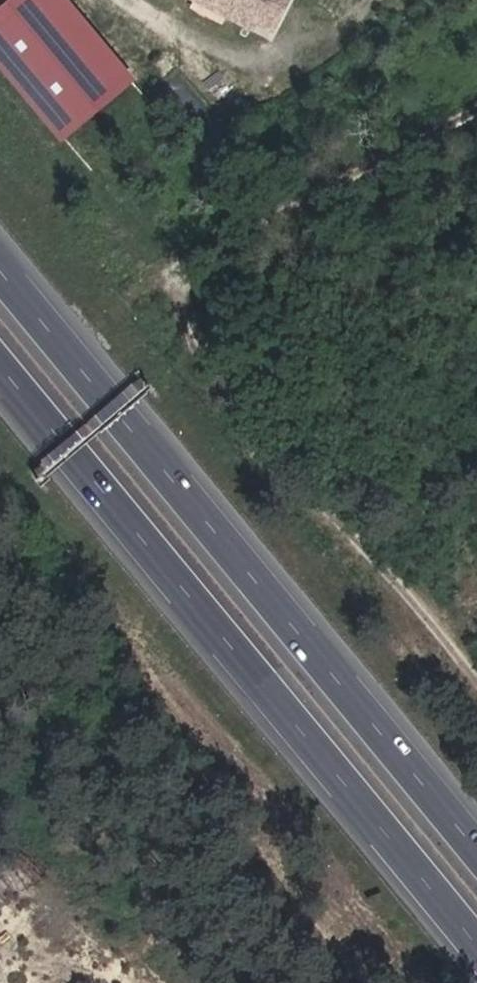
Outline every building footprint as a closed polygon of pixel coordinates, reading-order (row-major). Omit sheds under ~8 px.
[(128,76),(65,0),(0,0),(0,80),(50,140),(128,76)] [(263,31),(277,0),(192,0),(263,31)]
